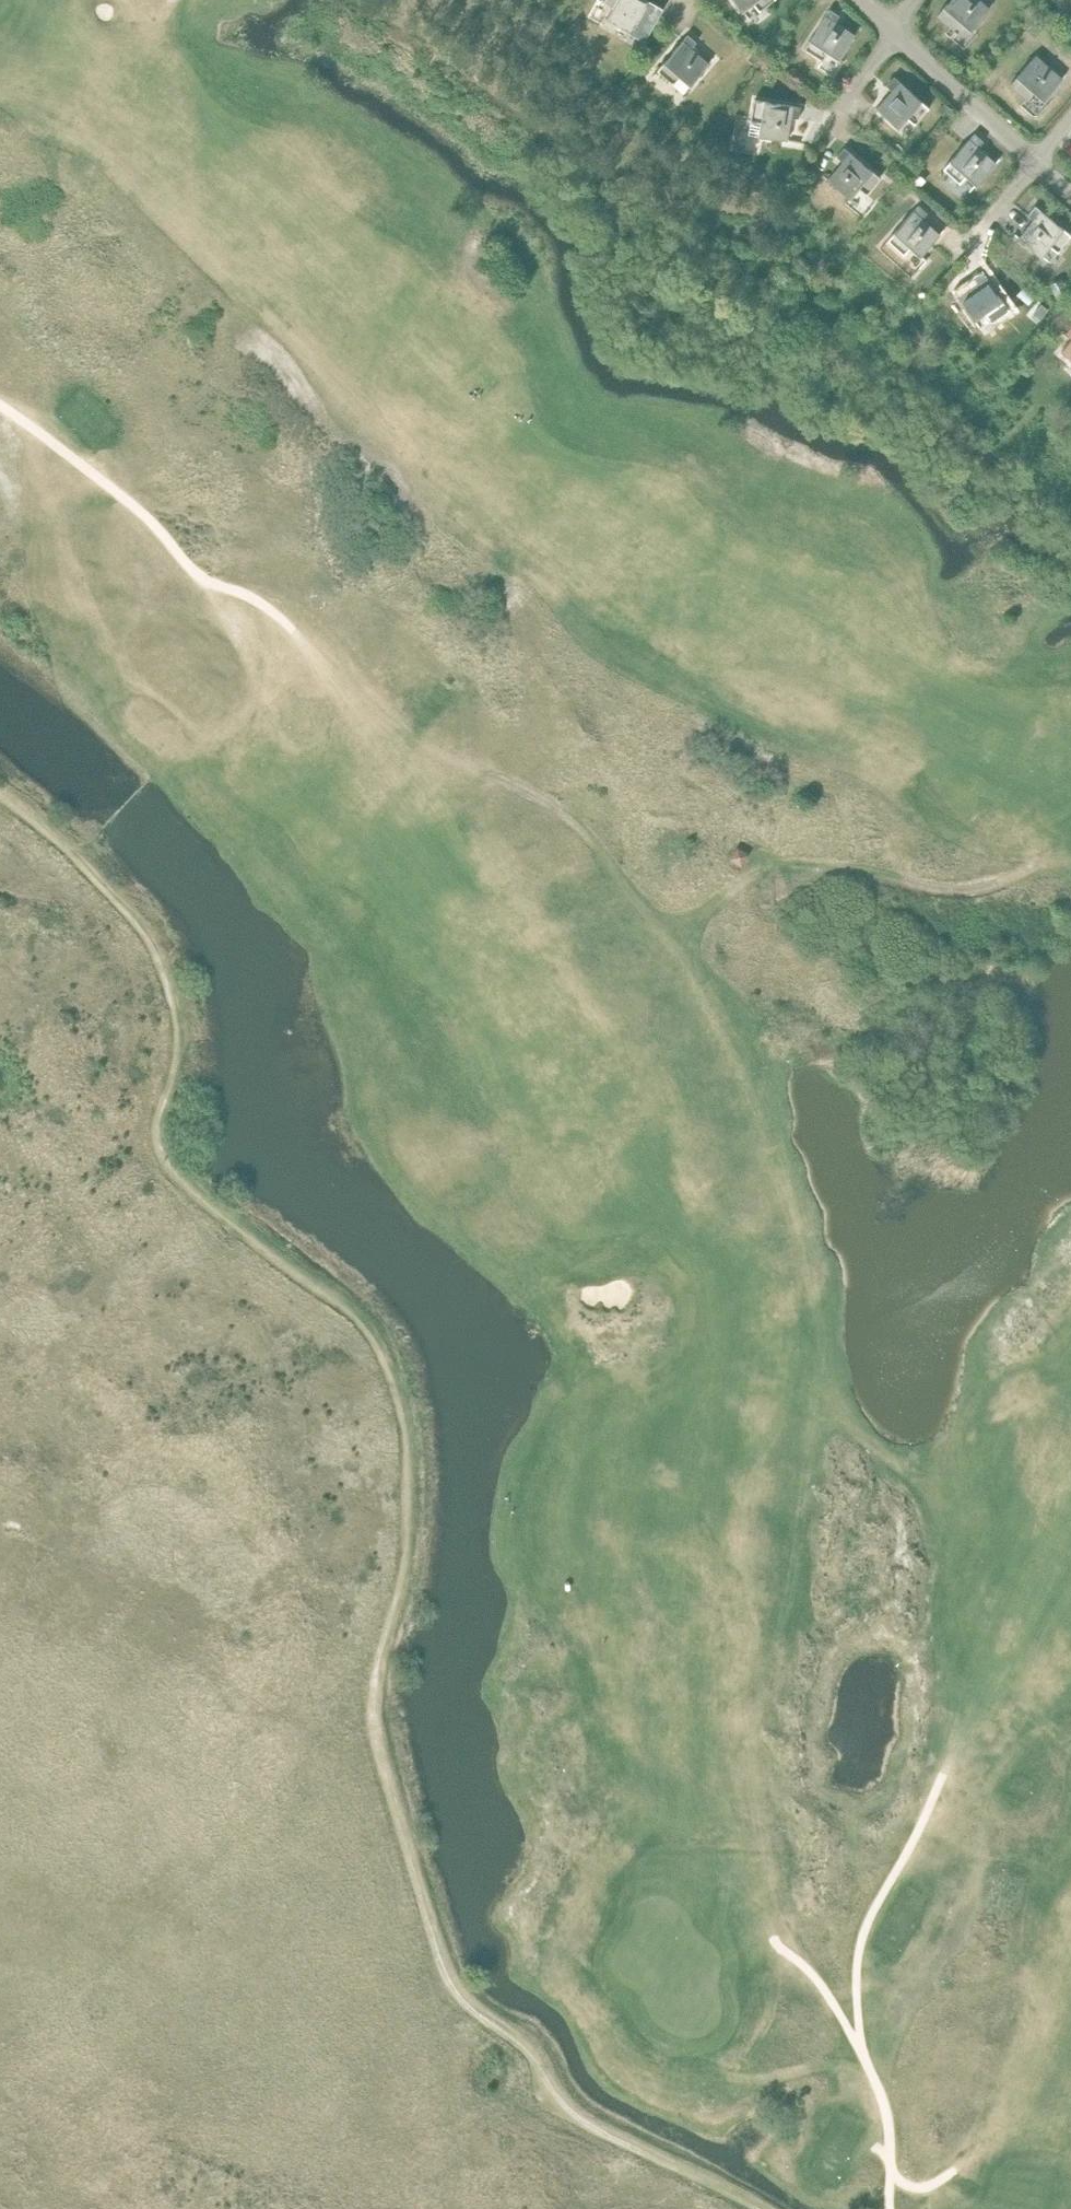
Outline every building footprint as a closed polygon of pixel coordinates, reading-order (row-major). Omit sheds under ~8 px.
[(605,2),(613,6),(607,18),(630,31),(630,32),(644,40),(656,21),(650,17),(657,5),(649,1),(647,0),(605,0),(605,2)] [(743,11),(753,3),(759,10),(773,0),(735,0),(743,11)] [(937,14),(954,28),(961,21),(971,29),(990,7),(981,0),(949,0),(937,14)] [(1046,7),(1041,14),(1048,20),(1054,14),(1046,7)] [(830,8),(804,48),(823,60),(828,51),(839,59),(855,34),(836,21),(840,15),(830,8)] [(1034,21),(1027,30),(1035,37),(1042,28),(1034,21)] [(688,34),(657,69),(674,84),(681,76),(691,85),(709,63),(691,47),(697,41),(688,34)] [(782,47),(776,56),(785,63),(792,55),(782,47)] [(754,50),(748,59),(759,66),(765,58),(754,50)] [(1036,54),(1010,84),(1027,98),(1034,91),(1044,99),(1063,78),(1036,54)] [(767,60),(761,68),(771,75),(777,68),(767,60)] [(892,90),(877,108),(898,127),(907,117),(915,123),(929,107),(894,76),(886,85),(892,90)] [(755,98),(751,120),(761,122),(759,135),(787,140),(791,116),(799,118),(801,106),(755,98)] [(975,133),(943,167),(960,182),(967,175),(976,184),(996,162),(978,147),(984,141),(975,133)] [(843,161),(828,179),(850,198),(858,188),(866,194),(880,177),(844,147),(837,156),(843,161)] [(918,169),(910,178),(919,186),(927,177),(918,169)] [(905,180),(897,191),(904,197),(913,186),(905,180)] [(919,204),(888,239),(904,254),(911,246),(921,255),(940,234),(922,218),(928,212),(919,204)] [(1019,237),(1042,255),(1050,245),(1058,251),(1070,235),(1070,233),(1035,205),(1028,214),(1034,219),(1019,237)] [(998,240),(991,248),(1000,256),(1007,248),(998,240)] [(977,282),(958,296),(974,320),(985,312),(991,320),(1009,308),(983,269),(973,276),(977,282)] [(1062,279),(1050,285),(1058,299),(1070,292),(1062,279)] [(1054,303),(1046,312),(1052,317),(1060,308),(1054,303)] [(1061,350),(1070,358),(1070,338),(1061,350)] [(749,854),(737,846),(729,858),(742,865),(749,854)]
